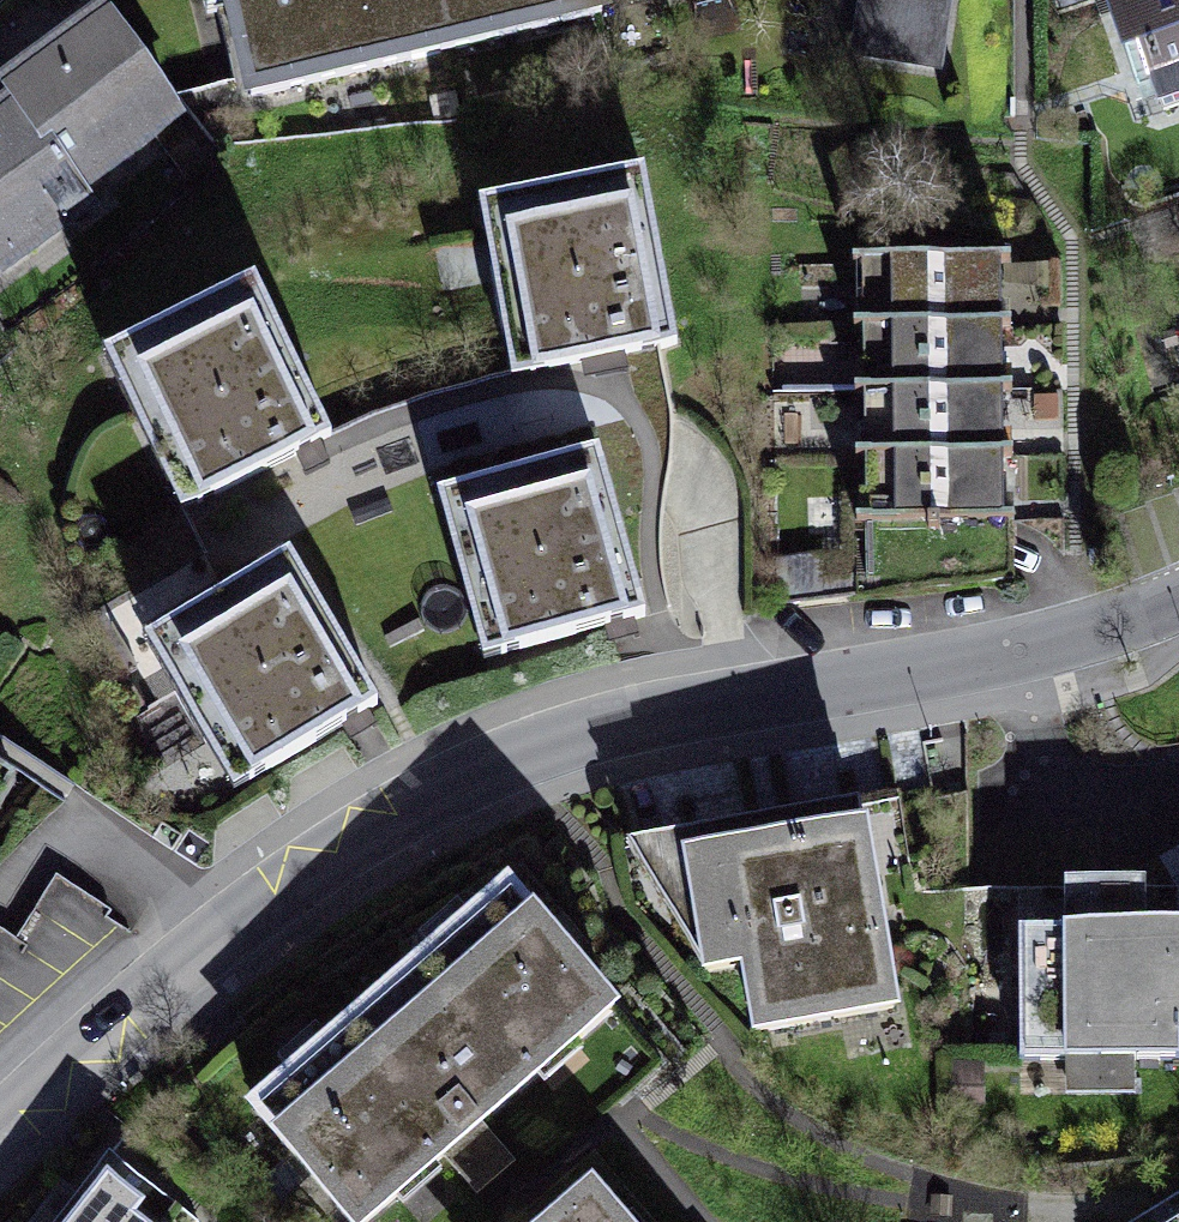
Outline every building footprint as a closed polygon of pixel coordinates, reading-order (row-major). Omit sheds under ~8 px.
[(6,288),(99,218),(84,198),(180,125),(85,0),(52,0),(0,40),(0,281),(6,288)] [(243,96),(607,4),(606,0),(219,0),(243,96)] [(850,61),(954,74),(964,0),(858,0),(850,61)] [(1142,114),(1178,102),(1178,0),(1103,0),(1142,114)] [(662,336),(635,192),(494,219),(521,363),(662,336)] [(1009,271),(867,271),(867,517),(1009,518),(1009,271)] [(251,300),(117,366),(184,502),(319,436),(251,300)] [(449,508),(488,654),(631,616),(593,470),(449,508)] [(281,581),(155,654),(233,787),(359,714),(281,581)] [(17,775),(0,765),(0,804),(17,775)] [(856,792),(634,837),(709,968),(743,959),(759,1028),(899,1005),(856,792)] [(244,1090),(366,1221),(367,1221),(623,988),(502,856),(244,1090)] [(1035,917),(1035,1060),(1165,1058),(1178,1055),(1178,925),(1035,917)] [(590,1161),(531,1221),(641,1221),(590,1161)] [(114,1168),(75,1221),(140,1221),(134,1218),(165,1204),(114,1168)]
